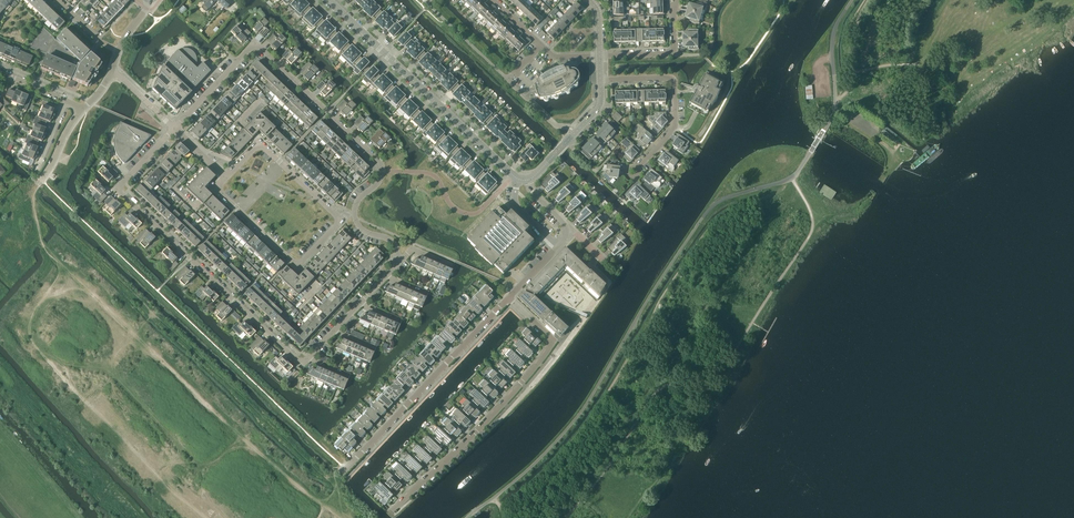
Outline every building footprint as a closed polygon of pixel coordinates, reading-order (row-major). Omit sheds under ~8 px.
[(3,0),(0,0),(0,7),(3,10),(8,5),(3,0)] [(29,4),(34,8),(41,0),(32,0),(29,4)] [(34,8),(38,13),(46,4),(42,0),(41,0),(34,8)] [(112,4),(120,11),(123,7),(116,0),(112,4)] [(216,0),(204,0),(202,3),(204,4),(201,7),(206,12),(216,0)] [(288,6),(294,12),(296,10),(305,1),(304,0),(293,0),(290,2),(292,4),(291,4),(288,6)] [(363,6),(365,7),(364,8),(365,9),(364,10),(366,13),(375,4),(372,1),(372,2),(370,0),(369,0),(363,6)] [(470,6),(474,10),(473,10),(474,11),(484,0),(476,0),(470,6)] [(487,0),(484,0),(474,11),(474,12),(475,11),(479,14),(487,6),(484,4),(488,1),(487,0)] [(515,5),(519,9),(525,2),(527,0),(519,0),(515,5)] [(519,9),(523,13),(530,6),(533,2),(530,0),(528,0),(525,2),(519,9)] [(296,10),(294,12),(299,17),(301,15),(302,14),(303,15),(310,8),(307,4),(307,3),(305,1),(296,10)] [(375,4),(366,13),(369,15),(370,15),(374,19),(381,11),(380,10),(381,9),(382,9),(375,3),(375,4)] [(572,7),(579,13),(583,9),(576,3),(572,7)] [(689,4),(687,11),(701,15),(702,9),(704,6),(705,6),(704,5),(703,5),(702,4),(700,4),(699,3),(697,3),(695,3),(695,6),(689,4)] [(46,4),(38,13),(43,17),(51,8),(46,4)] [(120,11),(112,4),(108,8),(116,16),(120,11)] [(490,9),(487,6),(479,14),(483,17),(482,18),(483,19),(495,6),(492,5),(490,7),(490,8),(490,9)] [(495,6),(483,19),(484,19),(484,18),(492,26),(503,14),(501,13),(498,15),(499,16),(498,17),(492,11),(493,11),(494,11),(496,9),(495,6)] [(530,6),(523,13),(528,17),(534,11),(530,6)] [(579,13),(572,7),(568,11),(575,18),(579,13)] [(56,13),(51,8),(43,17),(48,22),(56,13)] [(108,8),(104,12),(112,20),(116,16),(108,8)] [(305,18),(303,20),(307,24),(318,13),(315,10),(314,11),(310,8),(303,15),(305,16),(304,17),(305,18)] [(381,11),(374,19),(379,22),(378,23),(381,26),(389,17),(383,12),(382,12),(381,11)] [(534,11),(528,17),(532,21),(538,15),(534,11)] [(568,11),(564,16),(570,22),(575,18),(568,11)] [(701,15),(687,11),(685,17),(691,19),(690,21),(689,21),(690,22),(691,22),(692,23),(693,23),(694,23),(695,24),(697,24),(699,24),(699,20),(701,15)] [(104,12),(100,16),(108,24),(112,20),(104,12)] [(61,17),(56,13),(48,22),(52,26),(61,17)] [(318,13),(307,24),(312,28),(313,26),(314,27),(315,26),(316,27),(323,20),(320,17),(321,16),(318,13)] [(503,14),(492,26),(490,28),(495,32),(496,31),(504,22),(501,20),(502,19),(503,19),(505,17),(503,14)] [(538,15),(532,21),(537,26),(543,19),(538,15)] [(108,24),(100,16),(96,21),(104,28),(108,24)] [(570,22),(564,16),(560,20),(566,27),(570,22)] [(64,21),(61,17),(52,26),(56,30),(56,29),(57,30),(64,24),(63,23),(64,21)] [(389,17),(381,26),(383,29),(386,26),(387,27),(386,28),(388,30),(397,21),(395,19),(393,21),(389,17)] [(263,36),(264,36),(269,30),(268,31),(265,27),(268,23),(265,20),(263,18),(260,21),(258,23),(259,23),(253,29),(255,31),(254,32),(256,34),(257,33),(258,33),(262,37),(263,36)] [(318,30),(315,32),(320,36),(331,25),(328,23),(327,23),(323,20),(316,27),(318,28),(317,29),(318,30)] [(566,27),(560,20),(555,24),(562,31),(566,27)] [(397,21),(388,30),(392,33),(391,34),(394,37),(401,29),(401,28),(404,25),(403,24),(400,21),(399,23),(397,21)] [(504,22),(496,31),(500,34),(499,35),(500,36),(512,23),(509,21),(506,25),(504,22)] [(244,42),(246,39),(245,38),(246,38),(245,38),(244,37),(248,32),(249,32),(240,23),(239,24),(240,24),(236,28),(235,27),(232,31),(230,32),(234,36),(233,36),(235,37),(241,43),(243,41),(244,42)] [(512,23),(500,36),(501,35),(505,39),(513,31),(510,29),(514,25),(512,23)] [(555,24),(551,29),(558,35),(562,31),(555,24)] [(331,25),(320,36),(326,42),(328,40),(327,39),(328,38),(329,40),(336,32),(335,31),(336,30),(334,28),(331,25)] [(665,26),(659,26),(660,29),(657,29),(657,35),(657,41),(659,41),(659,43),(665,43),(665,37),(664,37),(664,29),(665,29),(665,26)] [(647,30),(639,30),(639,42),(645,42),(645,43),(650,43),(650,42),(650,30),(649,27),(646,27),(647,30)] [(621,42),(621,31),(617,31),(617,28),(614,28),(614,38),(613,38),(613,44),(619,44),(619,42),(621,42)] [(639,42),(639,30),(631,30),(631,28),(628,28),(628,30),(628,42),(628,44),(633,43),(633,42),(639,42)] [(47,54),(40,69),(70,81),(75,83),(76,82),(87,87),(88,86),(87,86),(89,83),(90,83),(93,78),(96,73),(99,69),(101,66),(102,65),(89,53),(90,51),(66,29),(56,41),(43,29),(38,35),(45,42),(47,43),(45,45),(44,44),(34,40),(31,47),(47,54)] [(515,33),(513,31),(505,39),(509,43),(508,43),(508,44),(521,31),(518,29),(515,33)] [(558,35),(551,29),(547,33),(554,40),(558,35)] [(689,31),(688,31),(689,33),(683,33),(683,40),(697,40),(697,35),(698,31),(697,30),(696,30),(694,30),(693,30),(692,30),(691,30),(689,31)] [(407,34),(399,42),(402,45),(403,44),(406,47),(415,38),(413,35),(414,34),(411,32),(410,31),(407,34)] [(521,31),(508,44),(509,44),(510,44),(514,47),(522,39),(519,37),(522,33),(521,31)] [(336,32),(329,40),(331,41),(330,42),(335,47),(344,38),(341,35),(340,36),(336,32)] [(270,47),(273,49),(274,49),(276,50),(281,44),(281,45),(283,43),(286,40),(284,38),(280,35),(277,39),(273,35),(274,34),(273,34),(267,40),(268,41),(268,40),(272,45),(271,46),(270,47)] [(344,38),(335,47),(341,52),(341,51),(342,52),(349,45),(346,41),(347,40),(344,38)] [(415,38),(406,47),(408,49),(409,48),(411,49),(408,52),(410,54),(418,45),(421,43),(417,39),(415,38)] [(522,39),(514,47),(519,51),(522,48),(524,50),(531,42),(530,39),(527,38),(525,40),(525,41),(524,42),(522,39)] [(697,40),(683,40),(683,47),(689,47),(689,50),(688,49),(688,50),(690,50),(692,50),(694,50),(696,50),(697,50),(699,50),(699,49),(697,46),(697,40)] [(418,45),(410,54),(413,57),(414,56),(418,60),(425,53),(424,52),(425,51),(427,49),(421,43),(418,45)] [(344,53),(341,56),(346,61),(357,50),(354,47),(353,48),(349,45),(342,52),(344,53)] [(14,49),(8,46),(3,57),(9,60),(14,49)] [(163,66),(152,90),(174,111),(191,93),(191,92),(210,72),(202,62),(200,65),(196,63),(197,60),(196,57),(195,54),(193,52),(190,50),(188,49),(184,48),(181,49),(179,50),(176,52),(172,55),(170,59),(168,62),(165,65),(164,67),(163,66)] [(285,62),(288,64),(289,63),(291,65),(297,59),(298,58),(298,57),(301,54),(299,52),(296,49),(292,53),(288,50),(289,49),(289,48),(283,55),(288,59),(287,60),(286,61),(285,62)] [(14,49),(9,60),(15,63),(20,52),(14,49)] [(357,50),(346,61),(348,63),(350,65),(353,67),(361,58),(359,56),(360,55),(358,54),(360,53),(357,50)] [(26,54),(20,52),(15,63),(21,65),(26,54)] [(425,53),(418,60),(422,64),(421,65),(425,68),(425,67),(433,59),(435,57),(430,52),(428,54),(427,54),(425,53)] [(31,56),(26,54),(21,65),(26,67),(27,65),(29,66),(32,57),(31,57),(31,56)] [(425,67),(425,68),(427,70),(428,69),(429,70),(430,69),(431,71),(438,64),(439,62),(437,60),(437,59),(435,57),(433,59),(425,67)] [(361,58),(353,67),(355,70),(354,71),(357,73),(357,74),(361,71),(369,63),(366,61),(365,62),(361,58)] [(266,80),(271,75),(257,62),(252,67),(261,75),(266,80)] [(302,78),(305,80),(306,79),(308,81),(313,75),(314,75),(315,74),(315,73),(318,70),(313,65),(312,66),(308,62),(299,71),(300,71),(305,75),(303,77),(302,78)] [(438,64),(431,71),(432,72),(431,73),(435,76),(445,66),(442,64),(440,63),(439,62),(438,64)] [(445,66),(435,76),(438,80),(439,78),(441,80),(447,73),(449,71),(450,72),(452,69),(451,68),(448,70),(447,69),(447,68),(445,66)] [(552,71),(548,73),(543,77),(539,73),(537,75),(538,76),(536,77),(540,81),(537,83),(535,86),(535,88),(536,90),(536,93),(537,95),(540,99),(540,100),(541,100),(547,99),(552,98),(556,97),(557,97),(563,94),(567,92),(568,91),(572,88),(575,85),(578,82),(579,81),(580,79),(580,77),(580,76),(579,74),(578,72),(577,71),(575,70),(573,70),(570,70),(568,70),(565,70),(564,67),(564,66),(563,66),(562,66),(562,67),(561,68),(562,68),(559,69),(555,70),(552,71)] [(252,67),(248,71),(257,79),(261,75),(252,67)] [(367,76),(363,80),(364,81),(367,83),(368,82),(371,84),(379,75),(376,72),(377,71),(374,68),(366,76),(367,76)] [(248,71),(244,75),(252,83),(257,79),(248,71)] [(693,96),(692,99),(687,107),(696,112),(705,116),(708,110),(710,110),(714,102),(717,97),(722,89),(720,88),(724,81),(707,72),(703,79),(702,80),(702,81),(701,81),(701,82),(699,86),(699,85),(698,85),(697,85),(696,85),(695,86),(694,86),(693,87),(696,89),(696,91),(697,91),(696,93),(696,92),(693,96)] [(447,73),(441,80),(442,81),(441,82),(442,83),(441,84),(444,86),(452,77),(450,75),(447,73)] [(244,75),(240,80),(248,88),(252,83),(244,75)] [(271,75),(266,80),(268,82),(264,86),(270,91),(278,82),(271,75)] [(379,75),(371,84),(373,87),(375,89),(377,87),(379,88),(388,79),(385,77),(383,78),(382,76),(381,77),(379,75)] [(452,77),(444,86),(447,89),(448,88),(452,92),(459,85),(458,84),(458,83),(452,77)] [(388,79),(379,88),(384,93),(385,93),(386,94),(393,86),(390,83),(391,82),(388,79)] [(240,80),(236,84),(244,92),(248,88),(240,80)] [(319,94),(322,96),(323,95),(325,97),(330,91),(331,91),(332,90),(332,89),(335,86),(330,81),(326,85),(322,82),(323,81),(323,80),(316,87),(317,87),(322,91),(319,94)] [(278,82),(270,91),(274,96),(283,87),(278,82)] [(459,85),(452,92),(456,96),(455,97),(458,100),(467,91),(468,89),(469,89),(463,83),(460,85),(460,86),(459,85)] [(244,92),(236,84),(232,88),(240,96),(244,92)] [(388,95),(385,98),(390,103),(392,101),(401,92),(398,89),(397,90),(393,86),(386,94),(388,95)] [(283,87),(274,96),(279,100),(288,91),(283,87)] [(232,88),(228,93),(236,101),(240,96),(232,88)] [(467,91),(458,100),(461,102),(462,101),(463,102),(464,101),(465,103),(471,96),(473,94),(472,93),(468,89),(467,91)] [(652,103),(652,91),(652,89),(646,89),(647,91),(641,91),(641,103),(649,103),(649,105),(652,105),(652,103)] [(660,91),(659,91),(659,102),(663,102),(663,105),(666,105),(666,95),(667,95),(667,89),(660,89),(660,91)] [(8,90),(5,96),(12,99),(11,101),(17,104),(22,92),(16,90),(15,93),(8,90)] [(623,103),(623,92),(621,92),(621,90),(614,90),(615,96),(616,96),(616,106),(619,106),(619,103),(623,103)] [(641,103),(641,91),(635,91),(635,90),(630,90),(630,91),(630,103),(630,106),(633,105),(633,103),(641,103)] [(288,91),(279,100),(284,105),(293,96),(288,91)] [(22,92),(17,104),(23,106),(22,109),(26,111),(31,99),(27,98),(28,95),(22,92)] [(401,92),(392,101),(397,106),(398,105),(399,106),(406,99),(403,95),(404,95),(401,92)] [(236,101),(228,93),(223,97),(232,105),(236,101)] [(298,100),(293,96),(284,105),(289,109),(298,100)] [(471,96),(465,103),(466,104),(465,105),(469,108),(476,100),(474,98),(471,96)] [(232,105),(223,97),(219,102),(228,110),(232,105)] [(0,103),(0,108),(2,106),(5,108),(9,104),(4,99),(0,103)] [(400,108),(397,111),(402,116),(405,113),(414,104),(411,101),(410,102),(406,99),(399,106),(401,107),(400,108)] [(298,100),(289,109),(294,114),(303,105),(298,100)] [(340,113),(342,116),(343,115),(345,117),(351,111),(353,109),(352,109),(355,106),(350,101),(346,105),(342,101),(343,100),(337,106),(337,107),(337,106),(342,111),(340,113)] [(476,100),(469,108),(472,112),(473,110),(475,112),(481,105),(479,103),(479,102),(476,100)] [(41,111),(53,117),(55,110),(52,109),(54,105),(43,101),(41,105),(43,106),(41,111)] [(228,110),(219,102),(215,106),(223,114),(228,110)] [(481,105),(475,112),(476,113),(475,114),(476,115),(475,116),(478,118),(486,109),(488,108),(484,104),(483,103),(481,105)] [(414,104),(405,113),(410,118),(411,117),(412,118),(419,111),(416,108),(417,107),(414,104)] [(303,105),(294,114),(299,119),(307,109),(303,105)] [(215,106),(211,110),(219,118),(223,114),(215,106)] [(486,109),(478,118),(481,121),(482,120),(486,124),(493,117),(496,113),(489,107),(488,108),(486,109)] [(312,114),(307,109),(299,119),(303,123),(312,114)] [(219,118),(211,110),(207,115),(215,123),(219,118)] [(53,117),(41,111),(38,117),(36,116),(34,120),(45,125),(47,121),(50,123),(53,117)] [(419,111),(412,118),(414,120),(413,120),(418,125),(427,117),(424,114),(423,115),(419,111)] [(614,114),(620,120),(623,118),(616,112),(614,114)] [(259,113),(243,130),(252,138),(259,131),(266,138),(274,129),(275,129),(259,113)] [(312,114),(303,123),(309,128),(317,119),(312,114)] [(620,120),(614,114),(611,117),(618,123),(620,120)] [(215,123),(207,115),(203,119),(211,127),(215,123)] [(493,117),(486,124),(490,128),(489,129),(492,132),(503,121),(496,115),(494,118),(493,117)] [(357,129),(359,132),(360,131),(362,133),(368,127),(370,125),(369,125),(372,122),(367,117),(363,121),(359,117),(360,116),(354,123),(354,122),(359,127),(358,128),(357,129)] [(645,117),(644,118),(649,118),(649,120),(654,125),(652,128),(652,127),(652,128),(653,130),(655,132),(658,133),(666,124),(667,122),(666,121),(666,116),(645,117)] [(427,117),(418,125),(424,131),(424,130),(425,131),(432,123),(429,120),(430,119),(427,117)] [(211,127),(203,119),(198,123),(207,131),(211,127)] [(45,125),(34,120),(33,124),(35,125),(33,131),(44,136),(47,130),(44,128),(45,125)] [(316,135),(325,126),(320,121),(311,131),(316,135)] [(503,121),(492,132),(495,135),(496,134),(500,138),(507,131),(506,130),(507,129),(506,128),(507,126),(503,121)] [(603,128),(602,129),(611,138),(613,137),(612,136),(615,133),(618,130),(610,122),(603,128)] [(114,139),(113,144),(114,149),(116,154),(119,159),(121,161),(121,162),(124,164),(127,161),(136,151),(135,151),(139,147),(140,147),(150,136),(148,135),(144,133),(136,130),(137,129),(130,126),(130,127),(128,126),(120,123),(119,124),(119,125),(115,134),(114,139)] [(207,131),(198,123),(194,128),(203,136),(207,131)] [(425,131),(422,134),(426,137),(428,135),(431,138),(440,129),(437,126),(436,127),(432,123),(425,131)] [(645,145),(646,145),(649,142),(648,141),(652,137),(639,123),(634,129),(640,134),(638,136),(641,139),(638,142),(643,147),(645,145)] [(325,126),(316,135),(321,140),(330,131),(325,126)] [(203,136),(194,128),(190,132),(193,135),(192,135),(195,138),(195,137),(198,140),(203,136)] [(278,133),(274,129),(266,138),(270,142),(278,133)] [(377,132),(371,139),(371,138),(376,143),(375,144),(374,144),(375,144),(374,145),(376,148),(377,147),(379,149),(385,143),(386,141),(389,138),(387,136),(388,136),(384,133),(380,129),(377,132)] [(440,129),(431,138),(437,143),(437,142),(439,143),(445,136),(442,133),(443,132),(440,129)] [(611,138),(602,129),(601,130),(601,131),(595,137),(604,145),(606,142),(607,142),(610,139),(611,138)] [(252,138),(243,130),(239,134),(248,142),(252,138)] [(44,136),(33,131),(30,136),(28,135),(26,139),(37,144),(39,140),(42,142),(44,136)] [(335,135),(330,131),(321,140),(326,145),(335,135)] [(507,131),(500,138),(504,142),(504,143),(507,146),(515,137),(509,131),(508,132),(507,131)] [(283,137),(278,133),(270,142),(274,146),(283,137)] [(248,142),(239,134),(235,138),(244,147),(248,142)] [(339,140),(335,135),(326,145),(331,149),(339,140)] [(687,146),(689,142),(678,135),(676,138),(677,139),(673,145),(678,149),(677,150),(683,154),(688,147),(687,146)] [(439,143),(433,149),(440,155),(442,152),(453,141),(450,138),(449,139),(445,136),(439,143)] [(283,137),(274,146),(279,150),(287,141),(283,137)] [(515,137),(507,146),(510,149),(510,148),(515,152),(520,147),(519,145),(521,143),(515,137)] [(589,142),(588,143),(597,153),(598,152),(598,151),(601,148),(604,145),(595,137),(589,143),(589,142)] [(626,137),(621,143),(628,150),(625,153),(627,154),(625,156),(624,156),(626,159),(628,161),(631,162),(636,156),(635,156),(637,154),(637,153),(639,150),(626,137)] [(235,138),(231,143),(240,151),(244,147),(235,138)] [(37,144),(26,139),(24,143),(27,144),(24,150),(36,155),(39,149),(36,147),(37,144)] [(339,140),(331,149),(335,154),(344,144),(339,140)] [(292,146),(287,141),(279,150),(284,155),(292,146)] [(453,141),(442,152),(448,157),(450,154),(452,156),(458,148),(455,145),(456,144),(453,141)] [(176,149),(174,151),(180,157),(182,155),(184,157),(189,152),(180,143),(175,148),(176,149)] [(240,151),(231,143),(226,147),(235,156),(240,151)] [(597,153),(588,143),(587,145),(581,152),(589,160),(592,156),(593,157),(596,154),(597,153)] [(344,144),(335,154),(340,158),(349,149),(344,144)] [(532,160),(538,154),(533,150),(534,149),(530,145),(525,150),(526,151),(520,156),(526,161),(529,157),(532,160)] [(911,165),(911,168),(914,169),(938,149),(939,148),(939,145),(936,145),(934,145),(911,165)] [(235,156),(226,147),(219,155),(231,160),(235,156)] [(291,161),(299,153),(294,148),(286,157),(291,161)] [(453,157),(450,160),(455,165),(457,163),(466,154),(463,151),(462,152),(458,148),(452,156),(453,157)] [(349,149),(340,158),(345,163),(354,154),(349,149)] [(36,155),(24,150),(22,155),(19,154),(18,158),(29,163),(30,159),(33,161),(36,155)] [(180,157),(174,151),(173,150),(168,155),(177,163),(181,158),(180,157)] [(662,156),(657,162),(663,167),(665,165),(665,166),(666,165),(669,168),(669,169),(670,171),(671,171),(673,171),(674,169),(674,168),(673,166),(674,166),(678,161),(667,152),(664,155),(662,157),(662,156)] [(299,153),(291,161),(295,165),(303,157),(299,153)] [(359,158),(354,154),(345,163),(350,167),(359,158)] [(457,163),(455,165),(459,168),(461,166),(463,168),(463,167),(465,168),(471,161),(468,157),(469,156),(466,154),(457,163)] [(168,155),(164,159),(173,167),(177,163),(168,155)] [(303,157),(295,165),(299,169),(307,161),(303,157)] [(359,158),(350,167),(355,172),(364,163),(359,158)] [(173,167),(164,159),(160,164),(169,172),(173,167)] [(312,165),(307,161),(299,169),(304,174),(312,165)] [(471,161),(465,168),(466,169),(465,170),(470,175),(479,166),(476,163),(475,164),(471,161)] [(364,163),(355,172),(362,179),(369,172),(367,170),(369,168),(364,163)] [(620,171),(621,167),(616,166),(613,163),(611,166),(607,165),(607,170),(603,175),(609,181),(613,178),(617,179),(618,171),(620,171)] [(169,172),(160,164),(156,168),(164,176),(169,172)] [(316,169),(312,165),(304,174),(308,178),(316,169)] [(116,172),(110,166),(109,166),(110,167),(107,170),(103,166),(97,172),(101,175),(101,176),(102,177),(108,183),(110,181),(111,181),(113,179),(113,178),(111,177),(116,172),(116,173),(116,172)] [(479,166),(470,175),(476,180),(476,179),(478,180),(484,173),(481,170),(482,169),(479,166)] [(156,168),(152,172),(160,180),(164,176),(156,168)] [(201,204),(210,194),(204,188),(215,177),(206,168),(186,189),(201,204)] [(320,173),(316,169),(308,178),(312,182),(320,173)] [(540,185),(548,193),(553,188),(552,188),(554,186),(555,187),(562,180),(556,174),(555,175),(552,173),(555,169),(540,185)] [(649,174),(644,180),(646,181),(644,183),(647,186),(646,187),(651,192),(655,187),(656,188),(658,188),(660,187),(660,185),(660,183),(659,182),(662,178),(664,176),(659,172),(657,174),(651,169),(648,173),(649,174)] [(160,180),(152,172),(148,177),(156,185),(160,180)] [(320,173),(312,182),(317,186),(325,178),(320,173)] [(479,181),(476,184),(481,189),(492,178),(489,176),(488,176),(484,173),(478,180),(479,181)] [(156,185),(148,177),(144,181),(152,189),(156,185)] [(325,178),(317,186),(321,190),(329,182),(325,178)] [(492,178),(481,189),(487,194),(489,192),(491,193),(498,186),(494,182),(495,181),(492,178)] [(101,185),(95,180),(90,185),(93,188),(93,189),(95,190),(97,192),(93,197),(100,203),(99,203),(100,204),(107,196),(106,196),(104,194),(106,192),(105,191),(100,186),(101,185)] [(152,189),(144,181),(140,185),(148,193),(152,189)] [(333,186),(329,182),(321,190),(325,194),(333,186)] [(566,185),(554,198),(559,203),(563,198),(565,196),(566,197),(572,190),(573,189),(567,183),(566,185)] [(819,192),(831,200),(836,192),(824,184),(819,192)] [(148,193),(140,185),(135,190),(149,203),(154,198),(148,193)] [(338,190),(333,186),(325,194),(330,198),(338,190)] [(636,188),(634,190),(633,189),(626,197),(629,199),(629,200),(630,200),(632,202),(635,198),(636,199),(638,200),(641,197),(646,201),(650,196),(639,186),(636,188)] [(342,194),(338,190),(330,198),(334,203),(342,194)] [(577,195),(564,208),(565,209),(570,213),(574,209),(574,208),(576,206),(577,207),(583,200),(584,199),(578,193),(577,195)] [(210,194),(201,204),(202,205),(203,204),(207,208),(216,199),(210,194)] [(118,203),(119,202),(117,200),(116,201),(114,202),(110,198),(110,197),(104,204),(105,203),(109,207),(105,211),(110,216),(113,213),(115,211),(120,205),(118,203)] [(154,198),(149,203),(156,211),(165,201),(161,197),(157,201),(154,198)] [(220,203),(216,199),(207,208),(212,212),(220,203)] [(165,201),(156,211),(161,215),(170,206),(165,201)] [(225,208),(220,203),(212,212),(216,216),(225,208)] [(575,218),(580,223),(585,218),(584,218),(586,216),(587,217),(594,210),(588,205),(575,218)] [(170,206),(161,215),(166,220),(175,210),(170,206)] [(498,207),(497,209),(470,237),(467,239),(467,240),(477,249),(478,248),(482,252),(481,252),(481,253),(482,252),(486,256),(486,257),(486,256),(491,260),(490,261),(491,260),(495,264),(494,265),(495,265),(504,274),(506,271),(511,267),(535,241),(525,233),(525,232),(508,217),(508,216),(500,209),(498,207)] [(225,208),(216,216),(221,221),(229,212),(225,208)] [(179,215),(175,210),(166,220),(171,224),(179,215)] [(136,229),(141,224),(136,219),(135,220),(130,214),(130,215),(129,214),(127,216),(124,214),(125,214),(124,213),(117,221),(118,221),(125,227),(129,223),(132,225),(131,225),(133,226),(136,229)] [(231,214),(223,223),(224,223),(228,227),(236,219),(231,214)] [(586,228),(591,233),(595,228),(597,226),(598,227),(604,221),(604,220),(605,219),(600,214),(599,215),(598,215),(586,228)] [(184,220),(179,215),(171,224),(175,229),(184,220)] [(236,219),(228,227),(232,231),(240,223),(236,219)] [(184,220),(175,229),(180,233),(189,224),(184,220)] [(240,223),(232,231),(237,235),(245,227),(240,223)] [(194,229),(189,224),(180,233),(185,238),(194,229)] [(596,238),(602,243),(606,239),(606,238),(608,236),(609,237),(615,231),(614,230),(615,229),(610,224),(609,225),(596,238)] [(245,227),(237,235),(241,239),(249,231),(245,227)] [(194,229),(185,238),(190,243),(199,233),(194,229)] [(136,239),(136,240),(136,239),(140,243),(139,244),(143,247),(145,249),(148,245),(148,246),(149,244),(155,238),(153,236),(154,235),(151,233),(150,234),(149,235),(144,231),(145,230),(144,230),(136,239)] [(338,235),(346,244),(351,239),(342,230),(338,235)] [(249,231),(241,239),(245,244),(253,235),(249,231)] [(204,238),(199,233),(190,243),(195,247),(204,238)] [(253,235),(245,244),(250,248),(258,239),(253,235)] [(338,235),(333,239),(342,248),(346,244),(338,235)] [(607,248),(615,256),(619,252),(620,252),(626,247),(624,244),(626,241),(620,235),(607,248)] [(250,248),(248,249),(252,253),(254,252),(262,243),(258,239),(250,248)] [(342,248),(333,239),(329,244),(338,252),(342,248)] [(203,255),(211,245),(206,241),(198,250),(203,255)] [(262,243),(254,252),(258,256),(267,248),(262,243)] [(329,244),(325,248),(334,257),(338,252),(329,244)] [(211,245),(203,255),(207,259),(216,250),(211,245)] [(594,274),(566,247),(557,256),(557,257),(555,259),(525,290),(548,300),(547,302),(570,312),(580,316),(582,312),(588,315),(597,301),(607,286),(597,277),(596,277),(593,274),(594,274)] [(171,271),(171,272),(178,264),(175,262),(177,260),(177,259),(171,254),(172,253),(167,248),(163,251),(162,253),(165,256),(166,258),(168,260),(164,264),(171,271)] [(267,248),(258,256),(263,260),(271,252),(267,248)] [(325,248),(321,252),(330,261),(334,257),(325,248)] [(376,248),(368,255),(378,264),(382,259),(381,257),(383,255),(376,248)] [(221,255),(216,250),(207,259),(212,264),(221,255)] [(271,252),(263,260),(267,264),(275,256),(271,252)] [(330,261),(321,252),(317,257),(326,265),(330,261)] [(221,255),(212,264),(217,268),(226,259),(221,255)] [(378,264),(368,255),(364,260),(373,269),(378,264)] [(275,256),(267,264),(272,268),(280,260),(275,256)] [(326,265),(317,257),(313,261),(322,270),(326,265)] [(423,270),(427,260),(424,258),(421,257),(420,260),(416,258),(410,264),(416,266),(415,268),(419,270),(420,268),(422,269),(423,270)] [(231,264),(226,259),(217,268),(222,273),(231,264)] [(280,260),(272,268),(276,273),(284,264),(280,260)] [(373,269),(364,260),(359,265),(368,274),(373,269)] [(423,270),(422,269),(421,270),(425,272),(426,271),(428,272),(429,272),(433,263),(427,260),(423,270)] [(313,261),(309,266),(318,274),(322,270),(313,261)] [(429,272),(428,272),(427,273),(432,275),(432,273),(434,274),(435,275),(439,265),(433,263),(429,272)] [(236,268),(231,264),(222,273),(227,278),(236,268)] [(368,274),(359,265),(355,270),(364,279),(368,274)] [(435,275),(434,274),(433,276),(435,276),(434,278),(439,280),(440,277),(441,277),(445,268),(439,265),(435,275)] [(282,279),(290,270),(286,266),(278,275),(282,279)] [(309,266),(305,270),(313,278),(318,274),(309,266)] [(184,268),(175,277),(176,277),(180,280),(179,281),(182,284),(184,286),(187,283),(189,282),(189,281),(194,275),(192,273),(193,273),(191,270),(190,271),(189,271),(189,272),(188,273),(184,268)] [(236,268),(227,278),(232,282),(240,273),(236,268)] [(440,277),(439,280),(445,283),(446,280),(448,280),(452,271),(445,268),(441,277),(440,277)] [(290,270),(282,279),(281,280),(297,295),(313,278),(305,270),(298,277),(290,270)] [(355,270),(350,275),(359,283),(364,279),(355,270)] [(245,278),(240,273),(232,282),(237,287),(245,278)] [(359,283),(350,275),(345,279),(355,288),(359,283)] [(250,282),(245,278),(237,287),(242,292),(250,282)] [(345,279),(341,284),(350,293),(355,288),(345,279)] [(350,293),(341,284),(336,289),(345,298),(350,293)] [(390,286),(384,292),(389,294),(389,295),(393,297),(394,296),(396,296),(397,297),(401,287),(398,286),(398,285),(395,284),(394,287),(390,286)] [(249,299),(258,289),(253,285),(244,294),(249,299)] [(486,285),(479,292),(489,302),(493,298),(490,296),(493,292),(486,285)] [(210,299),(213,302),(215,300),(215,301),(218,297),(213,292),(212,292),(207,287),(207,288),(206,287),(204,289),(201,287),(202,287),(201,286),(194,294),(195,294),(202,300),(206,296),(208,298),(210,299)] [(396,296),(395,298),(399,300),(400,298),(402,299),(403,300),(407,290),(401,287),(397,297),(396,296)] [(263,294),(258,289),(249,299),(254,303),(263,294)] [(345,298),(336,289),(332,294),(341,303),(345,298)] [(402,299),(401,300),(405,302),(406,301),(408,302),(409,302),(413,293),(407,290),(403,300),(402,299)] [(524,291),(517,299),(534,315),(543,324),(545,322),(547,324),(546,326),(555,335),(559,339),(569,329),(564,325),(544,305),(534,296),(524,291)] [(479,292),(472,299),(480,306),(483,303),(486,306),(489,302),(479,292)] [(408,304),(407,306),(412,309),(412,308),(413,306),(414,304),(415,305),(419,295),(413,293),(409,302),(408,302),(407,303),(408,304)] [(267,299),(263,294),(254,303),(259,308),(267,299)] [(341,303),(332,294),(327,299),(336,308),(341,303)] [(413,306),(412,308),(418,311),(419,311),(420,307),(421,308),(426,298),(419,295),(415,305),(414,304),(413,306)] [(267,299),(259,308),(263,312),(272,303),(267,299)] [(336,308),(327,299),(322,304),(332,313),(336,308)] [(480,306),(472,299),(465,306),(473,314),(476,310),(479,313),(482,309),(482,310),(483,309),(480,306)] [(215,309),(216,309),(220,312),(216,316),(219,320),(221,321),(224,318),(226,317),(231,311),(229,309),(230,308),(228,305),(227,306),(226,307),(225,308),(221,303),(215,309)] [(277,308),(272,303),(263,312),(268,317),(277,308)] [(322,304),(318,309),(327,317),(332,313),(322,304)] [(473,314),(465,306),(458,314),(460,315),(466,321),(469,317),(472,320),(475,317),(476,317),(473,314)] [(282,312),(277,308),(268,317),(273,322),(282,312)] [(327,317),(318,309),(313,313),(322,322),(327,317)] [(282,312),(273,322),(278,326),(287,317),(282,312)] [(364,313),(358,319),(363,321),(363,323),(367,324),(368,323),(369,324),(371,325),(375,315),(371,313),(372,313),(369,312),(367,315),(364,313)] [(313,313),(309,318),(318,327),(322,322),(313,313)] [(369,324),(369,325),(373,327),(374,326),(376,327),(377,327),(381,318),(375,315),(371,325),(369,324)] [(460,315),(453,322),(459,328),(462,325),(465,327),(468,324),(469,324),(466,321),(460,315)] [(287,317),(278,326),(285,333),(290,328),(288,326),(292,322),(287,317)] [(309,318),(304,323),(313,332),(318,327),(309,318)] [(376,327),(375,328),(379,330),(380,328),(382,329),(383,330),(387,320),(381,318),(377,327),(376,327)] [(382,329),(381,331),(387,333),(388,334),(389,332),(393,323),(387,320),(383,330),(382,329)] [(252,336),(255,332),(250,327),(249,328),(244,323),(243,322),(241,324),(238,322),(239,322),(238,321),(231,329),(232,329),(239,335),(243,331),(245,333),(247,334),(250,337),(252,336)] [(459,328),(453,322),(451,321),(444,328),(446,330),(452,336),(452,335),(455,332),(458,335),(462,331),(459,328)] [(313,332),(304,323),(299,328),(309,337),(313,332)] [(388,334),(387,337),(392,339),(394,335),(395,335),(400,326),(399,325),(393,323),(389,332),(388,334)] [(295,332),(290,328),(285,333),(299,347),(304,341),(295,332)] [(309,337),(299,328),(295,332),(304,341),(309,337)] [(522,342),(528,348),(532,343),(536,347),(540,342),(541,342),(526,328),(522,333),(526,338),(522,342)] [(446,330),(439,337),(445,343),(449,339),(451,342),(455,338),(455,339),(455,338),(452,335),(452,336),(446,330)] [(437,335),(430,343),(441,353),(445,349),(442,346),(445,343),(439,337),(437,335)] [(266,344),(267,343),(265,341),(264,341),(263,342),(262,343),(258,339),(258,338),(249,347),(250,347),(254,351),(253,352),(256,355),(257,355),(258,357),(261,353),(262,353),(263,352),(268,346),(266,344)] [(339,344),(335,348),(337,349),(337,350),(341,352),(342,351),(343,351),(345,352),(349,342),(345,341),(346,340),(343,339),(340,344),(339,344)] [(518,349),(514,353),(520,358),(524,354),(528,357),(532,353),(533,352),(528,348),(522,342),(518,339),(520,341),(515,345),(518,349)] [(343,351),(342,354),(349,357),(349,356),(349,355),(350,354),(351,355),(355,345),(349,342),(345,352),(343,351)] [(441,353),(430,343),(423,350),(425,352),(431,357),(435,354),(438,356),(441,353)] [(350,354),(349,355),(349,356),(353,357),(354,356),(356,357),(357,357),(361,348),(355,345),(351,355),(350,354)] [(356,357),(354,361),(360,364),(362,359),(363,360),(367,350),(361,348),(357,357),(356,357)] [(520,358),(514,353),(510,349),(505,354),(510,359),(506,363),(511,369),(516,364),(519,368),(524,363),(520,358)] [(362,359),(360,364),(361,364),(362,363),(366,365),(367,365),(368,362),(369,363),(373,353),(367,350),(363,360),(362,359)] [(425,352),(419,359),(425,364),(428,361),(431,364),(434,360),(435,360),(431,357),(425,352)] [(289,371),(292,367),(287,362),(286,363),(281,358),(280,357),(278,359),(275,357),(276,357),(275,357),(268,364),(269,364),(276,371),(280,366),(282,368),(284,370),(284,369),(287,372),(289,371)] [(425,364),(419,359),(417,357),(418,359),(412,366),(418,372),(421,368),(424,371),(427,367),(427,368),(428,367),(425,364)] [(511,369),(506,363),(501,359),(501,360),(503,361),(498,366),(501,369),(497,374),(503,379),(507,374),(511,378),(515,373),(516,373),(511,369)] [(418,372),(412,366),(410,364),(403,371),(411,379),(414,375),(417,378),(420,375),(421,374),(418,372)] [(312,368),(306,374),(311,376),(311,378),(315,379),(315,378),(317,379),(319,379),(323,370),(319,368),(320,368),(317,367),(315,370),(312,368)] [(503,379),(497,374),(493,369),(492,370),(488,375),(493,379),(488,384),(494,389),(498,385),(502,388),(507,383),(503,379)] [(317,379),(317,380),(321,382),(322,381),(323,382),(325,382),(329,373),(323,370),(319,379),(317,379)] [(411,379),(403,371),(396,379),(398,381),(404,386),(407,383),(410,385),(413,382),(414,382),(411,379)] [(323,382),(323,383),(327,385),(328,383),(330,384),(331,385),(335,375),(329,373),(325,382),(323,382)] [(330,384),(329,386),(333,387),(334,386),(336,387),(337,387),(341,378),(335,375),(331,385),(330,384)] [(336,387),(335,388),(336,389),(337,387),(342,390),(343,390),(347,381),(341,378),(337,387),(336,387)] [(494,389),(488,384),(484,379),(483,380),(479,384),(483,388),(479,393),(485,399),(489,394),(493,398),(498,393),(494,389)] [(398,381),(391,388),(400,396),(403,393),(400,390),(404,386),(398,381)] [(389,386),(382,393),(390,401),(394,397),(396,400),(400,396),(391,388),(389,386)] [(485,399),(479,393),(475,389),(474,389),(470,394),(475,399),(470,403),(476,409),(480,404),(484,408),(489,403),(485,399)] [(390,401),(382,393),(375,401),(377,402),(383,408),(387,404),(390,407),(393,404),(393,403),(390,401)] [(466,409),(461,413),(467,418),(471,414),(475,417),(480,413),(480,412),(476,409),(470,403),(465,399),(467,401),(462,405),(466,409)] [(377,402),(370,409),(376,415),(380,412),(383,414),(386,411),(383,408),(377,402)] [(369,408),(362,415),(370,422),(373,419),(376,422),(379,418),(380,418),(376,415),(370,409),(369,408)] [(467,418),(461,413),(456,408),(456,409),(458,410),(453,415),(456,418),(452,423),(458,428),(462,423),(466,427),(470,422),(471,422),(467,418)] [(370,422),(362,415),(355,422),(363,430),(366,426),(369,429),(372,425),(373,425),(370,422)] [(458,428),(452,423),(447,418),(446,418),(447,418),(442,423),(447,427),(443,432),(448,437),(453,433),(456,436),(461,431),(461,432),(461,431),(458,428)] [(363,430),(355,422),(348,430),(356,437),(359,433),(362,436),(365,433),(366,432),(363,430)] [(448,437),(443,432),(437,427),(432,432),(437,437),(433,441),(439,447),(443,442),(447,446),(451,441),(452,441),(448,437)] [(348,430),(341,437),(352,447),(355,443),(352,441),(356,437),(348,430)] [(428,446),(423,450),(429,456),(433,451),(437,455),(442,450),(439,447),(433,441),(427,436),(429,438),(424,443),(428,446)] [(352,447),(341,437),(334,444),(342,452),(345,448),(348,451),(352,447)] [(429,456),(423,450),(418,445),(413,450),(418,455),(413,459),(419,465),(423,460),(427,464),(432,459),(429,456)] [(419,465),(413,459),(408,454),(407,454),(403,459),(408,464),(403,468),(409,474),(413,469),(417,473),(422,468),(419,465)] [(398,473),(393,477),(399,482),(403,478),(407,481),(412,476),(412,477),(412,476),(409,474),(403,468),(397,463),(399,465),(394,470),(398,473)] [(399,482),(393,477),(388,472),(387,472),(389,474),(385,479),(388,482),(384,486),(389,491),(393,487),(397,490),(402,486),(402,485),(399,482)] [(389,491),(384,486),(379,481),(378,482),(380,483),(375,488),(379,491),(374,496),(380,502),(384,497),(388,500),(393,495),(389,491)]
